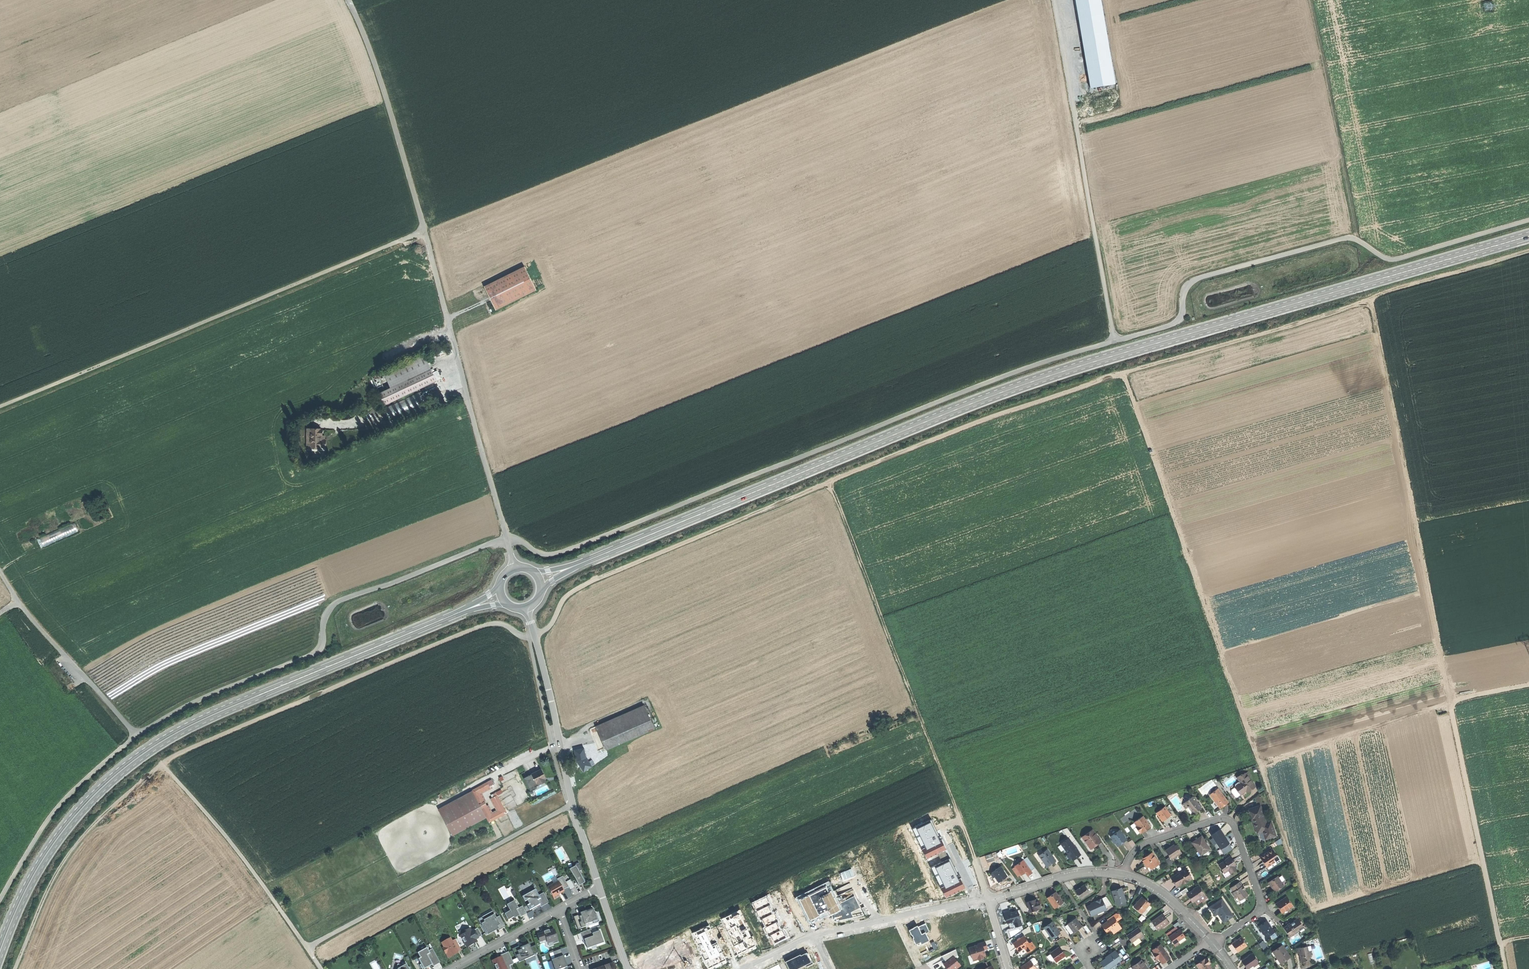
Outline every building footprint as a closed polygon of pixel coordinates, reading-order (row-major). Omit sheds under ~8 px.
[(1090,88),(1116,83),(1101,0),(1075,0),(1090,88)] [(484,285),(496,309),(536,289),(524,265),(484,285)] [(424,355),(423,353),(384,371),(391,387),(380,392),(385,404),(427,385),(436,381),(428,363),(424,355)] [(419,392),(385,408),(390,418),(424,403),(419,392)] [(326,451),(326,447),(312,447),(312,430),(308,430),(308,451),(326,451)] [(320,430),(312,430),(312,447),(326,447),(326,441),(322,441),(322,435),(322,430),(320,430)] [(597,727),(608,751),(657,729),(646,705),(597,727)] [(584,748),(574,750),(576,761),(584,772),(595,764),(592,760),(589,762),(586,758),(584,748)] [(545,780),(544,779),(546,778),(541,769),(532,774),(537,782),(538,782),(540,784),(545,781),(545,780)] [(476,776),(478,779),(488,773),(486,770),(476,776)] [(1236,777),(1240,782),(1248,776),(1249,775),(1247,772),(1244,774),(1243,773),(1241,775),(1240,774),(1236,777)] [(534,787),(540,784),(538,782),(537,782),(532,774),(524,778),(531,791),(535,789),(534,787)] [(1240,793),(1240,794),(1246,790),(1249,788),(1250,790),(1255,786),(1248,776),(1240,782),(1240,783),(1235,786),(1235,787),(1240,793)] [(1224,783),(1227,786),(1235,781),(1233,777),(1224,783)] [(488,782),(473,790),(475,795),(480,804),(485,802),(479,792),(491,786),(488,782)] [(1236,796),(1240,793),(1235,787),(1231,790),(1236,796)] [(1210,795),(1220,809),(1224,806),(1228,803),(1223,796),(1222,797),(1221,796),(1222,795),(1218,789),(1210,795)] [(439,809),(442,813),(475,795),(473,790),(439,809)] [(453,835),(487,816),(482,808),(480,804),(475,795),(442,813),(453,835)] [(492,816),(487,806),(482,808),(487,816),(490,822),(507,813),(497,795),(494,797),(493,797),(501,811),(492,816)] [(1182,805),(1186,809),(1188,807),(1190,806),(1192,810),(1191,811),(1193,814),(1197,811),(1201,808),(1197,802),(1196,803),(1192,798),(1182,805)] [(1156,814),(1163,822),(1167,819),(1171,815),(1164,807),(1156,814)] [(1264,836),(1266,840),(1276,837),(1271,822),(1266,823),(1264,817),(1263,818),(1260,808),(1249,811),(1250,816),(1251,816),(1253,820),(1256,830),(1262,828),(1263,832),(1264,836)] [(1136,828),(1140,833),(1141,833),(1142,834),(1146,830),(1150,828),(1143,817),(1135,823),(1138,827),(1136,828)] [(1061,844),(1065,850),(1073,844),(1072,843),(1076,840),(1067,828),(1062,829),(1069,839),(1061,844)] [(1092,829),(1082,837),(1086,842),(1085,842),(1088,845),(1088,844),(1092,848),(1096,845),(1101,841),(1092,829)] [(1111,837),(1118,847),(1121,844),(1127,840),(1120,830),(1111,837)] [(1216,843),(1220,849),(1228,844),(1229,844),(1224,837),(1220,830),(1211,836),(1214,839),(1216,843)] [(1193,843),(1201,856),(1210,850),(1202,837),(1196,841),(1193,843)] [(1071,858),(1072,860),(1076,857),(1080,854),(1073,844),(1065,850),(1068,854),(1071,858)] [(1232,850),(1228,844),(1220,849),(1225,855),(1232,850)] [(1171,860),(1181,853),(1177,846),(1174,848),(1173,846),(1169,848),(1165,851),(1169,857),(1171,860)] [(1039,856),(1047,867),(1051,864),(1056,861),(1047,850),(1039,856)] [(1264,863),(1267,867),(1279,859),(1272,850),(1260,858),(1264,863)] [(1151,870),(1160,864),(1152,853),(1148,855),(1148,856),(1146,858),(1146,857),(1141,860),(1145,865),(1148,869),(1150,867),(1151,870)] [(986,856),(988,863),(995,861),(993,854),(986,856)] [(1174,864),(1171,860),(1169,857),(1165,860),(1169,867),(1174,864)] [(1219,866),(1224,874),(1228,871),(1230,874),(1236,870),(1234,867),(1235,867),(1234,864),(1232,862),(1233,862),(1230,857),(1226,860),(1226,861),(1219,866)] [(1021,874),(1022,875),(1025,873),(1030,869),(1024,860),(1015,866),(1016,867),(1021,874)] [(579,863),(570,868),(579,885),(582,883),(585,882),(579,872),(581,871),(579,863)] [(995,876),(998,881),(1007,875),(1000,866),(992,872),(993,873),(995,876)] [(1018,877),(1021,874),(1016,867),(1013,869),(1018,877)] [(1174,884),(1176,888),(1191,880),(1185,870),(1171,878),(1174,884)] [(557,880),(558,882),(554,885),(548,888),(554,900),(560,897),(559,895),(561,893),(564,892),(563,891),(568,888),(566,882),(563,877),(557,880)] [(1272,887),(1275,891),(1283,885),(1278,877),(1269,883),(1272,887)] [(570,880),(566,882),(568,888),(570,890),(574,888),(570,880)] [(1237,896),(1239,899),(1243,897),(1244,898),(1248,895),(1244,890),(1242,886),(1239,882),(1230,888),(1233,892),(1232,893),(1234,898),(1237,896)] [(1076,891),(1082,899),(1090,893),(1084,885),(1079,889),(1076,891)] [(1192,899),(1194,902),(1195,901),(1204,895),(1199,887),(1188,894),(1192,899)] [(1116,902),(1125,899),(1121,888),(1115,890),(1112,891),(1116,902)] [(522,894),(523,895),(526,900),(528,904),(531,909),(531,910),(536,908),(535,906),(538,904),(539,906),(540,907),(548,902),(543,892),(538,895),(535,889),(530,892),(529,890),(522,894)] [(1047,898),(1054,907),(1063,901),(1056,892),(1051,895),(1047,898)] [(1207,898),(1204,895),(1195,901),(1197,905),(1207,898)] [(1106,896),(1102,898),(1105,905),(1108,903),(1109,906),(1110,905),(1106,896)] [(1134,907),(1142,913),(1150,904),(1145,901),(1142,897),(1134,907)] [(1276,904),(1283,913),(1290,908),(1289,907),(1292,905),(1287,897),(1283,900),(1283,901),(1280,903),(1280,902),(1276,904)] [(1087,908),(1091,917),(1107,909),(1106,908),(1105,905),(1102,898),(1095,902),(1095,903),(1091,905),(1087,908)] [(1027,902),(1030,912),(1041,908),(1038,900),(1036,901),(1036,899),(1031,901),(1027,902)] [(1222,900),(1210,908),(1213,912),(1215,916),(1219,913),(1221,915),(1219,916),(1224,923),(1233,916),(1222,900)] [(519,917),(526,913),(522,906),(517,908),(513,901),(509,903),(509,904),(506,906),(509,911),(503,914),(507,920),(513,917),(514,917),(516,916),(518,915),(519,917)] [(580,914),(580,915),(584,925),(592,922),(593,922),(592,921),(597,919),(595,914),(594,915),(591,908),(585,910),(586,913),(584,913),(580,914)] [(505,927),(499,916),(496,917),(492,911),(486,915),(488,918),(484,920),(485,922),(480,925),(486,934),(493,930),(496,928),(498,931),(505,927)] [(1004,913),(1007,924),(1009,923),(1014,921),(1020,919),(1017,911),(1013,912),(1011,913),(1010,911),(1004,913)] [(1152,922),(1158,931),(1169,923),(1166,919),(1162,914),(1152,922)] [(580,915),(573,917),(578,930),(585,927),(584,925),(580,915)] [(1105,921),(1106,922),(1111,919),(1114,923),(1119,920),(1116,915),(1113,915),(1105,921)] [(1068,924),(1074,933),(1078,930),(1082,927),(1076,918),(1068,924)] [(1022,919),(1020,919),(1014,921),(1016,927),(1024,924),(1022,919)] [(1106,922),(1100,927),(1103,931),(1106,935),(1109,932),(1112,930),(1117,927),(1114,923),(1111,919),(1106,922)] [(1284,929),(1289,936),(1292,933),(1293,935),(1300,931),(1301,933),(1305,930),(1302,926),(1299,921),(1298,922),(1297,920),(1290,924),(1289,922),(1287,923),(1286,924),(1287,926),(1284,929)] [(1259,927),(1266,938),(1270,935),(1273,939),(1277,937),(1267,922),(1263,925),(1259,927)] [(1044,928),(1052,938),(1055,936),(1059,933),(1052,923),(1044,928)] [(475,939),(481,935),(477,927),(470,931),(468,928),(463,931),(464,933),(459,935),(466,947),(472,944),(477,941),(475,939)] [(1129,940),(1132,943),(1139,938),(1143,935),(1138,928),(1127,936),(1129,940)] [(537,935),(539,942),(546,940),(547,943),(552,941),(553,944),(558,942),(554,930),(549,931),(548,930),(546,930),(543,931),(543,933),(537,935)] [(591,930),(580,933),(582,941),(585,940),(586,942),(585,943),(587,949),(603,943),(599,931),(592,934),(591,930)] [(1169,938),(1175,947),(1179,944),(1178,942),(1185,937),(1183,934),(1181,932),(1180,933),(1179,930),(1178,931),(1174,934),(1169,938)] [(1025,948),(1030,944),(1029,944),(1024,936),(1014,943),(1017,948),(1020,952),(1025,948)] [(459,945),(456,939),(452,941),(450,938),(442,942),(444,947),(443,948),(445,953),(447,952),(450,956),(454,954),(458,952),(458,951),(456,947),(459,945)] [(1231,944),(1237,952),(1247,946),(1241,938),(1236,941),(1231,944)] [(969,948),(973,960),(978,958),(978,960),(984,958),(983,956),(986,956),(984,950),(987,949),(986,945),(985,942),(978,944),(978,945),(969,948)] [(1032,942),(1029,944),(1030,944),(1025,948),(1028,953),(1036,947),(1032,942)] [(523,946),(519,948),(522,956),(524,959),(533,955),(530,948),(528,944),(523,946)] [(1158,959),(1161,963),(1165,960),(1169,957),(1160,945),(1152,950),(1154,953),(1152,954),(1156,960),(1158,959)] [(518,946),(511,949),(515,959),(517,958),(522,956),(519,948),(518,946)] [(535,946),(530,948),(533,955),(538,953),(535,946)] [(1278,959),(1280,963),(1285,960),(1290,957),(1282,946),(1274,951),(1279,959),(1278,959)] [(1311,946),(1297,949),(1298,954),(1299,953),(1300,953),(1301,957),(1300,957),(1301,962),(1306,961),(1307,961),(1307,960),(1310,959),(1309,956),(1312,955),(1311,951),(1312,951),(1311,946)] [(1050,954),(1056,962),(1066,956),(1063,951),(1060,947),(1050,954)] [(433,966),(440,962),(432,949),(428,951),(426,948),(417,953),(420,958),(418,959),(424,968),(429,965),(432,964),(433,966)] [(1023,956),(1028,953),(1025,948),(1020,952),(1023,956)] [(555,959),(562,956),(560,949),(552,952),(552,953),(554,958),(555,959)] [(773,968),(792,968),(810,961),(805,950),(772,966),(773,968)] [(501,958),(506,968),(511,968),(509,966),(514,964),(508,952),(500,956),(501,957),(501,958)] [(1105,968),(1108,968),(1121,960),(1115,952),(1101,962),(1104,966),(1105,968)] [(1246,965),(1248,968),(1253,966),(1257,963),(1258,962),(1252,954),(1243,960),(1246,965)] [(562,956),(555,959),(551,960),(554,968),(556,968),(559,968),(566,968),(566,967),(564,961),(565,961),(563,956),(562,956)] [(944,964),(946,968),(947,968),(953,968),(955,968),(956,968),(961,965),(954,956),(944,964)] [(1030,960),(1030,961),(1031,960),(1034,965),(1038,962),(1034,957),(1030,960)] [(492,961),(495,968),(498,968),(506,968),(501,958),(497,960),(496,959),(492,961)] [(1199,968),(1209,968),(1211,968),(1208,964),(1209,964),(1207,960),(1205,961),(1204,959),(1200,962),(1201,963),(1199,964),(1198,963),(1196,965),(1199,968)] [(1021,967),(1022,968),(1036,968),(1034,965),(1031,960),(1030,961),(1021,967)] [(1134,968),(1147,968),(1141,960),(1133,967),(1134,968)]
